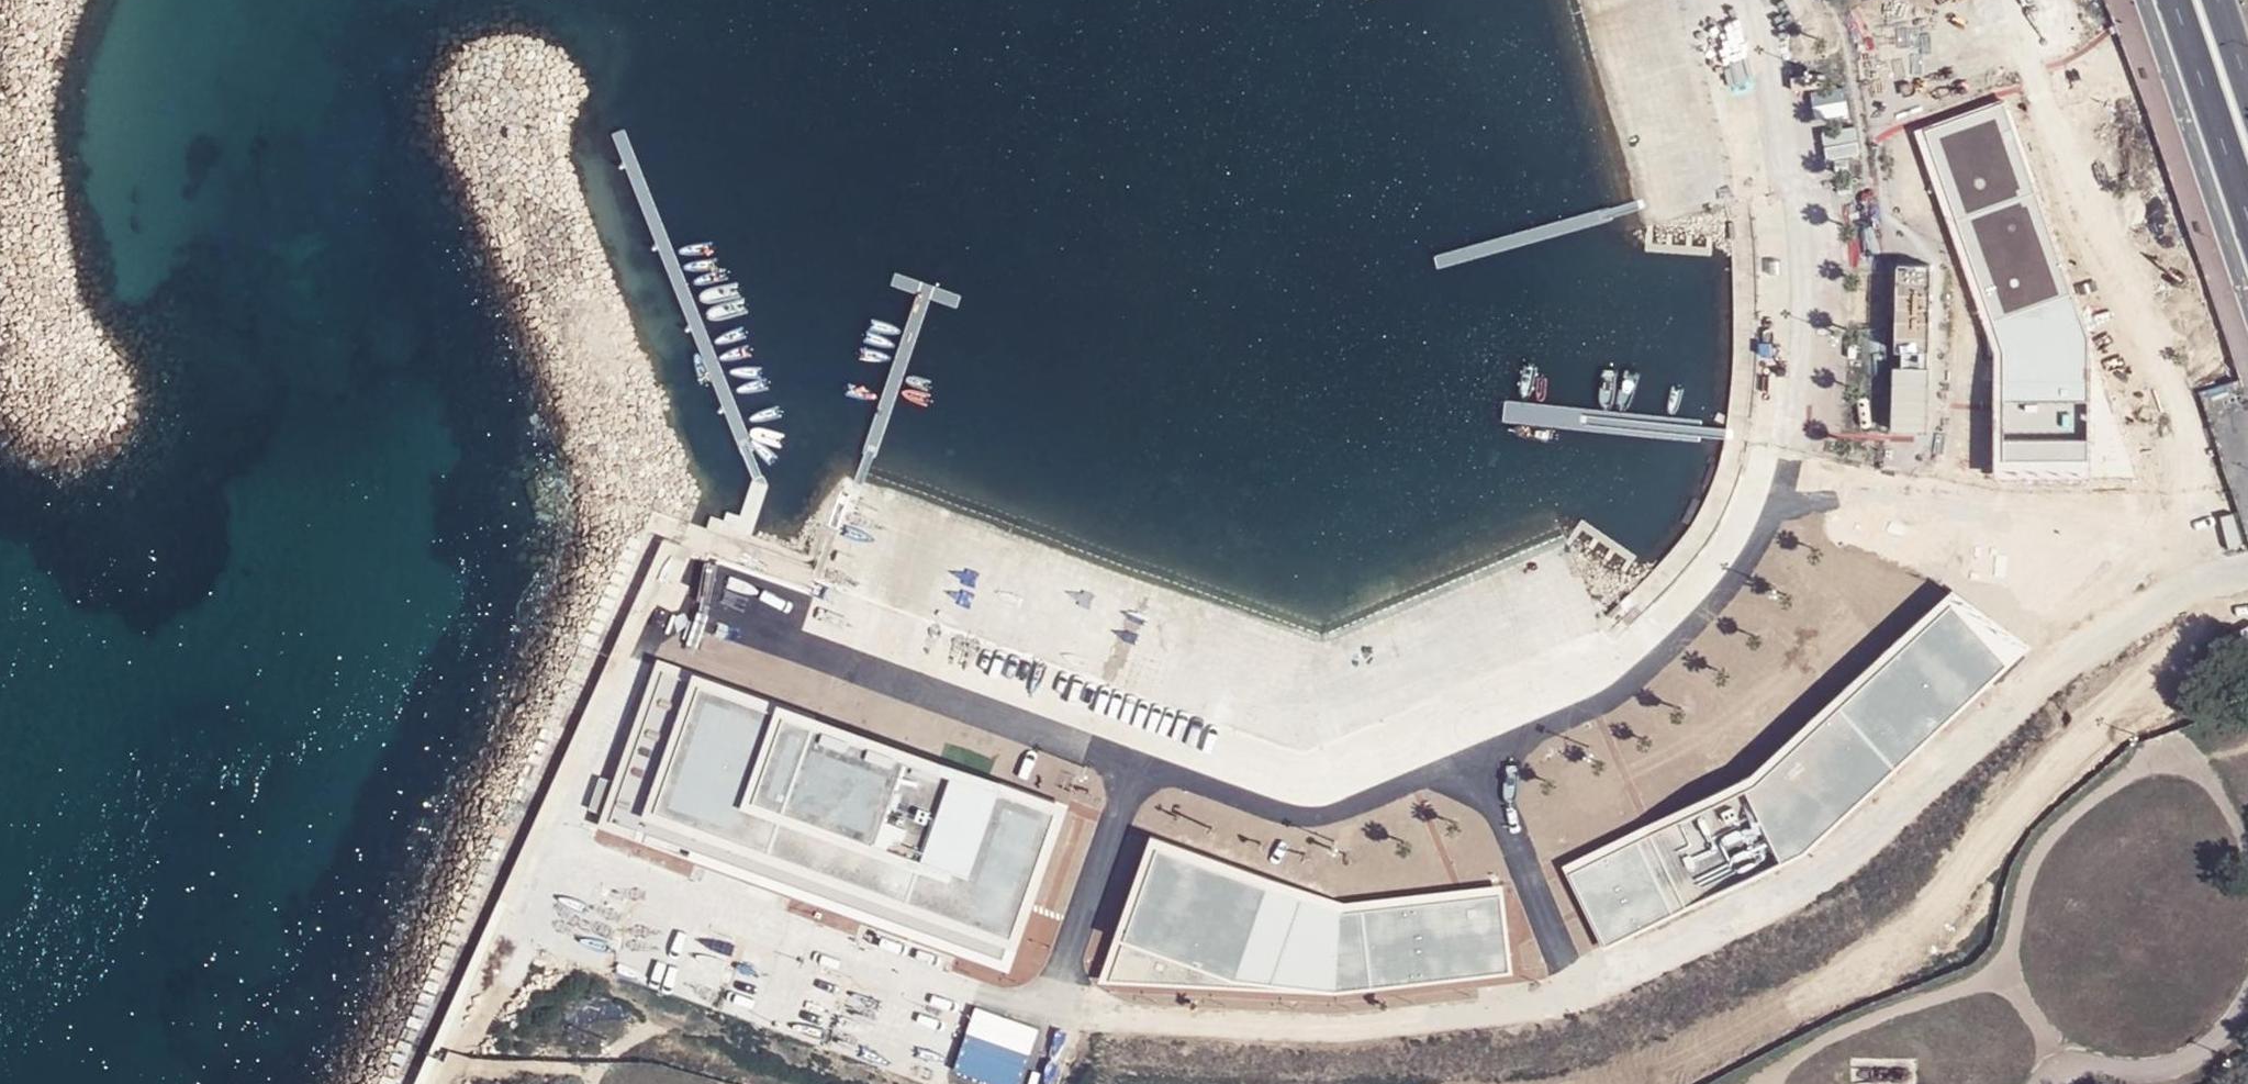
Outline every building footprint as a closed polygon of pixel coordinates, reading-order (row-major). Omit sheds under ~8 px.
[(1720,45),(1723,77),(1757,74),(1754,42),(1720,45)] [(2004,101),(1916,131),(1995,354),(1995,480),(2137,479),(2004,101)] [(2031,648),(1950,590),(1748,781),(1564,867),(1603,949),(1803,854),(2031,648)] [(1070,806),(658,660),(598,827),(1010,974),(1070,806)] [(1511,976),(1504,888),(1340,902),(1150,836),(1098,983),(1336,995),(1511,976)]
